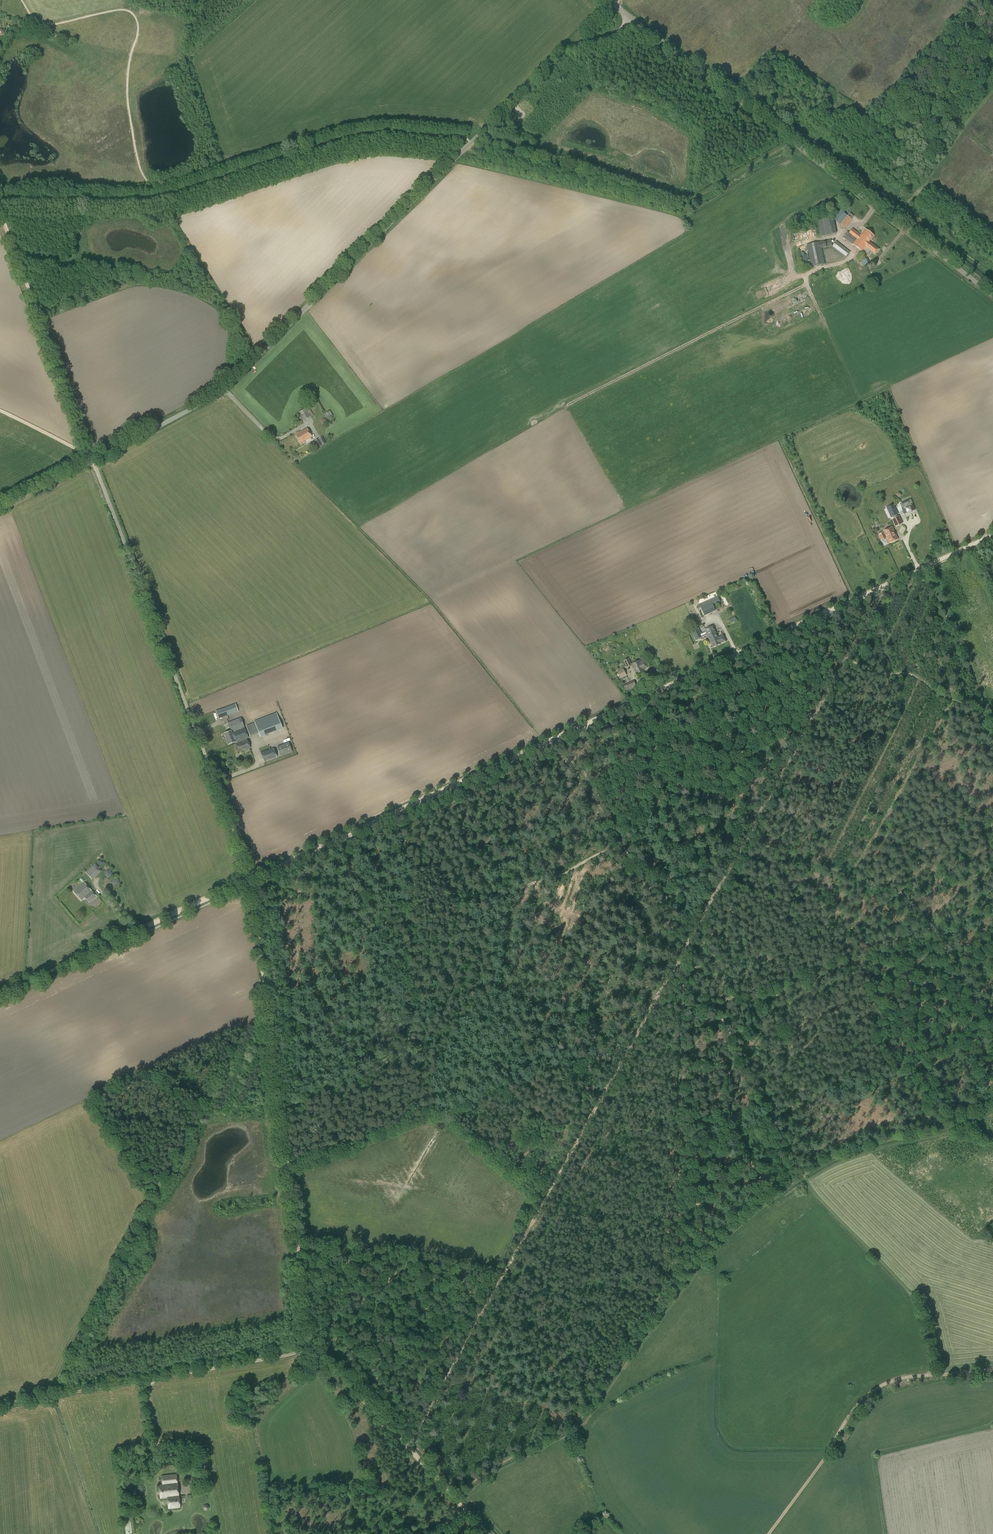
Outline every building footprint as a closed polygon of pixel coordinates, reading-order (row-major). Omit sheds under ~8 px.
[(845,228),(852,219),(841,210),(833,219),(845,228)] [(821,236),(836,234),(833,218),(818,221),(821,236)] [(861,235),(852,229),(849,233),(847,231),(843,237),(863,252),(864,250),(867,253),(870,249),(875,254),(879,249),(869,242),(874,236),(865,229),(861,235)] [(822,248),(832,246),(831,240),(807,244),(811,267),(825,264),(822,248)] [(836,241),(832,246),(831,247),(845,258),(850,252),(836,241)] [(861,261),(864,267),(870,265),(868,258),(861,261)] [(304,421),(311,417),(306,408),(299,412),(304,421)] [(327,419),(333,416),(330,411),(324,414),(327,419)] [(305,434),(309,432),(307,428),(299,432),(295,434),(299,440),(306,435),(305,434)] [(306,435),(299,440),(301,444),(305,442),(304,441),(312,437),(309,432),(305,434),(306,435)] [(317,448),(326,443),(322,437),(315,441),(315,442),(314,442),(317,448)] [(900,504),(904,515),(915,510),(911,499),(900,504)] [(896,527),(902,524),(898,517),(892,519),(896,527)] [(884,531),(878,533),(881,540),(887,538),(889,543),(898,539),(893,527),(884,531)] [(716,611),(713,605),(720,602),(718,597),(707,601),(712,613),(716,611)] [(708,637),(717,633),(713,626),(704,630),(706,633),(702,635),(699,628),(692,631),(696,640),(707,635),(708,637)] [(717,633),(708,637),(713,647),(726,641),(723,635),(719,637),(717,633)] [(627,668),(632,666),(628,658),(623,661),(627,668)] [(641,662),(640,660),(632,664),(637,674),(645,671),(644,669),(648,667),(647,664),(645,665),(643,661),(641,662)] [(620,678),(626,675),(623,668),(617,671),(620,678)] [(629,690),(636,687),(634,683),(624,687),(626,691),(628,689),(629,690)] [(218,719),(238,712),(235,704),(216,711),(218,719)] [(260,737),(283,728),(277,715),(246,726),(249,736),(258,732),(260,737)] [(247,738),(248,738),(248,736),(244,727),(241,718),(228,723),(231,731),(225,733),(229,744),(235,742),(236,744),(238,743),(238,742),(246,738),(247,738)] [(239,752),(250,748),(246,738),(238,742),(238,743),(236,744),(239,752)] [(280,756),(292,752),(288,742),(277,747),(280,756)] [(264,762),(277,757),(273,748),(260,753),(264,762)] [(92,879),(102,870),(96,864),(86,872),(92,879)] [(89,903),(96,897),(84,883),(74,892),(81,900),(84,897),(89,903)] [(167,1498),(168,1508),(180,1507),(176,1474),(162,1476),(163,1484),(159,1485),(160,1498),(167,1498)]
